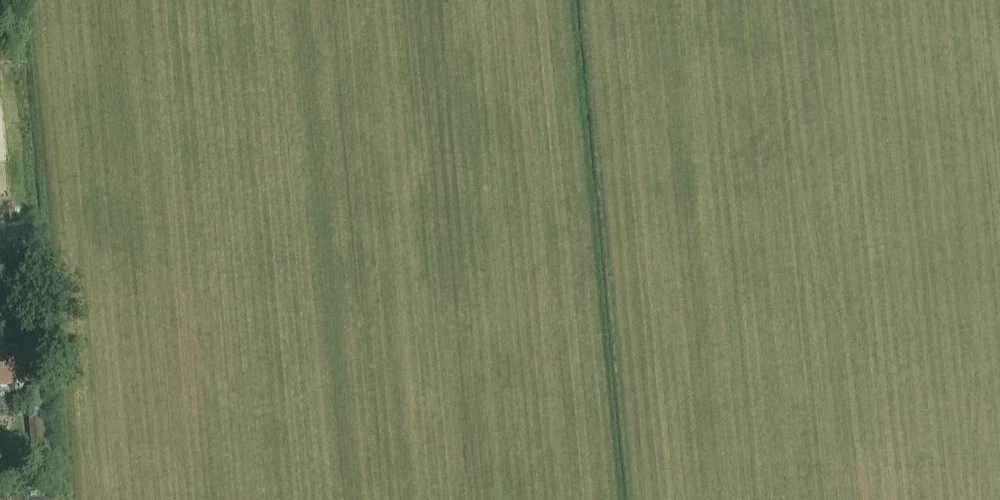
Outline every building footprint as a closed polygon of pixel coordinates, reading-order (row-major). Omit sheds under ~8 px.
[(24,239),(0,241),(0,257),(26,255),(24,239)] [(25,377),(17,377),(15,358),(0,360),(0,390),(18,388),(18,386),(26,385),(25,377)] [(52,457),(48,417),(29,419),(33,459),(52,457)]
